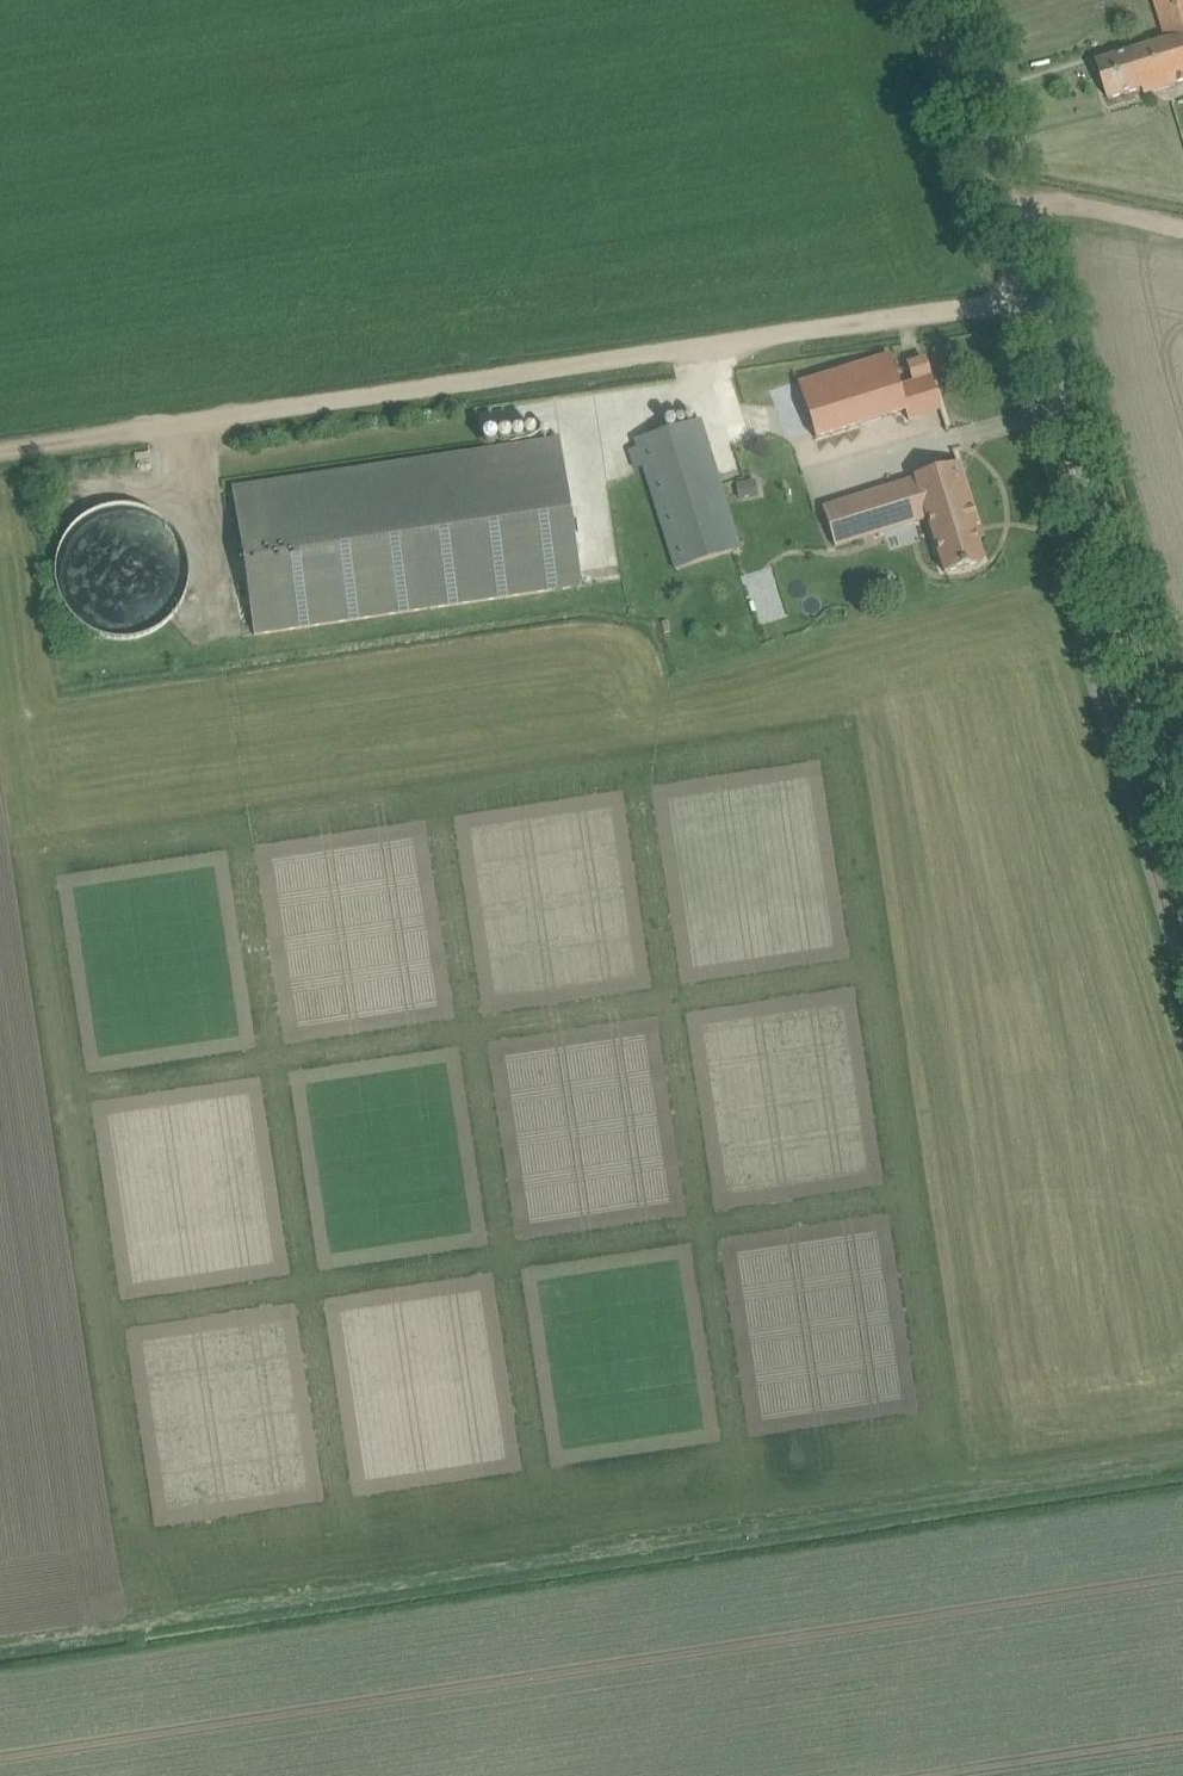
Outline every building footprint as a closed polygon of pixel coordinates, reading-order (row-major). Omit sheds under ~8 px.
[(1169,88),(1182,83),(1182,0),(1153,0),(1166,42),(1098,63),(1109,99),(1144,88),(1146,95),(1169,88)] [(1172,104),(1182,141),(1182,100),(1172,104)] [(908,420),(941,410),(931,378),(899,388),(889,356),(798,385),(816,440),(905,411),(908,420)] [(913,378),(930,373),(925,359),(909,364),(913,378)] [(678,571),(742,551),(700,419),(636,439),(678,571)] [(582,586),(572,522),(569,503),(559,436),(552,437),(553,439),(483,449),(232,487),(254,635),(582,586)] [(959,463),(915,476),(916,479),(824,507),(836,546),(887,530),(880,510),(908,501),(915,522),(928,518),(945,572),(984,560),(974,526),(978,525),(959,463)] [(739,500),(752,498),(749,480),(736,483),(739,500)] [(62,606),(75,622),(92,634),(112,639),(133,637),(152,629),(167,615),(178,597),(181,577),(179,557),(169,538),(154,524),(136,515),(114,512),(94,517),(75,528),(62,545),(55,565),(55,586),(62,606)]
